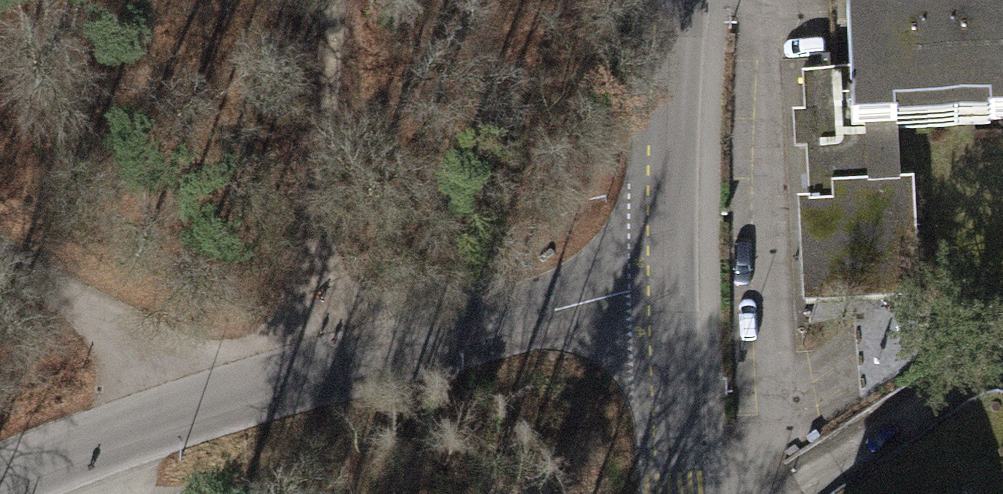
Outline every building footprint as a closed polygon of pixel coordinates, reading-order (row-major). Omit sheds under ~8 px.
[(849,19),(851,74),(854,133),(898,131),(898,134),(990,130),(990,126),(1002,125),(1002,11),(947,14),(947,21),(936,22),(926,22),(926,16),(849,19)] [(854,133),(851,74),(803,76),(803,83),(805,114),(793,114),(795,151),(806,150),(808,202),(799,202),(803,307),(919,301),(914,182),(900,182),(898,134),(898,131),(854,133)]
